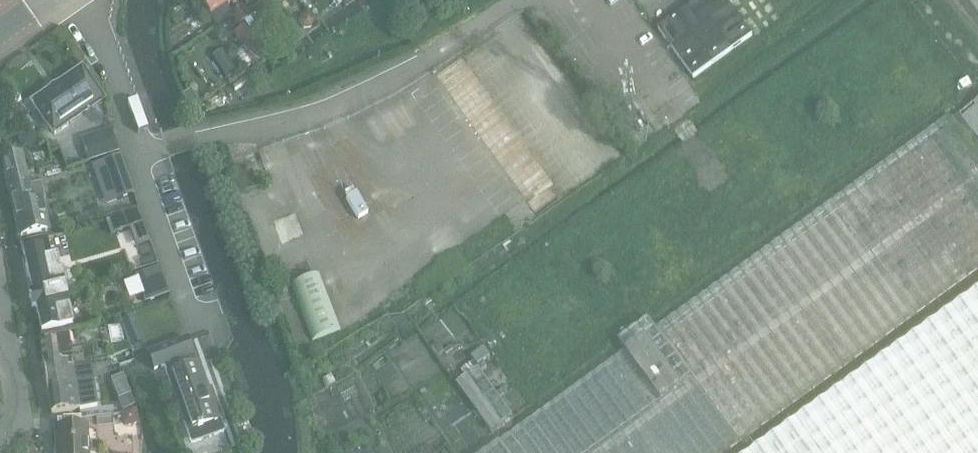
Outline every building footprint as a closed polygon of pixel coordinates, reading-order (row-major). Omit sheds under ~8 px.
[(209,17),(231,3),(229,0),(198,0),(209,17)] [(726,0),(719,0),(713,5),(710,0),(702,0),(658,31),(693,79),(752,36),(726,0)] [(244,22),(250,17),(242,6),(236,11),(244,22)] [(230,15),(238,26),(244,22),(236,11),(230,15)] [(233,34),(242,49),(254,41),(245,26),(233,34)] [(34,104),(49,126),(53,133),(101,99),(82,71),(34,104)] [(191,91),(183,96),(191,110),(200,104),(191,91)] [(9,98),(10,103),(14,106),(20,105),(23,101),(22,96),(17,93),(12,94),(9,98)] [(960,115),(977,140),(977,102),(960,115)] [(484,452),(727,452),(977,271),(977,155),(975,158),(947,119),(656,329),(649,319),(618,342),(625,351),(484,452)] [(111,130),(81,140),(89,162),(118,153),(117,147),(111,130)] [(33,133),(21,136),(23,144),(28,147),(36,145),(33,133)] [(44,203),(41,185),(28,188),(21,156),(2,160),(19,239),(48,232),(41,203),(44,203)] [(120,157),(104,162),(118,200),(133,195),(120,157)] [(347,198),(358,218),(368,213),(356,192),(347,198)] [(140,215),(131,218),(135,230),(144,227),(140,215)] [(87,217),(76,221),(79,229),(90,225),(87,217)] [(48,237),(20,243),(21,246),(23,254),(32,295),(29,295),(31,303),(65,296),(56,258),(53,259),(51,249),(48,237)] [(159,268),(136,276),(146,303),(169,295),(159,268)] [(341,331),(319,275),(291,286),(312,342),(341,331)] [(756,452),(977,452),(977,293),(756,452)] [(65,296),(31,303),(33,311),(36,310),(41,334),(72,327),(65,296)] [(68,338),(39,343),(43,365),(61,361),(62,365),(66,365),(66,369),(73,367),(73,366),(70,353),(68,338)] [(189,340),(148,355),(155,373),(196,358),(189,340)] [(139,344),(130,347),(133,355),(142,351),(139,344)] [(89,349),(70,353),(73,366),(88,364),(87,362),(91,361),(109,358),(108,351),(97,352),(97,348),(89,349)] [(61,361),(43,365),(48,395),(67,392),(66,388),(72,387),(72,383),(76,383),(76,385),(94,381),(91,361),(87,362),(88,364),(73,366),(73,367),(66,369),(66,365),(62,365),(61,361)] [(210,390),(208,391),(198,364),(167,375),(188,433),(221,421),(210,390)] [(513,418),(478,369),(457,384),(492,433),(513,418)] [(115,374),(104,375),(106,387),(117,385),(115,374)] [(67,392),(48,395),(51,416),(80,411),(98,408),(94,381),(76,385),(76,383),(72,383),(72,387),(66,388),(67,392)] [(133,404),(130,396),(119,400),(118,400),(123,412),(134,408),(133,404)] [(125,415),(122,415),(124,428),(139,427),(138,420),(137,411),(136,412),(125,413),(125,415)] [(54,428),(55,452),(90,452),(88,426),(54,428)]
